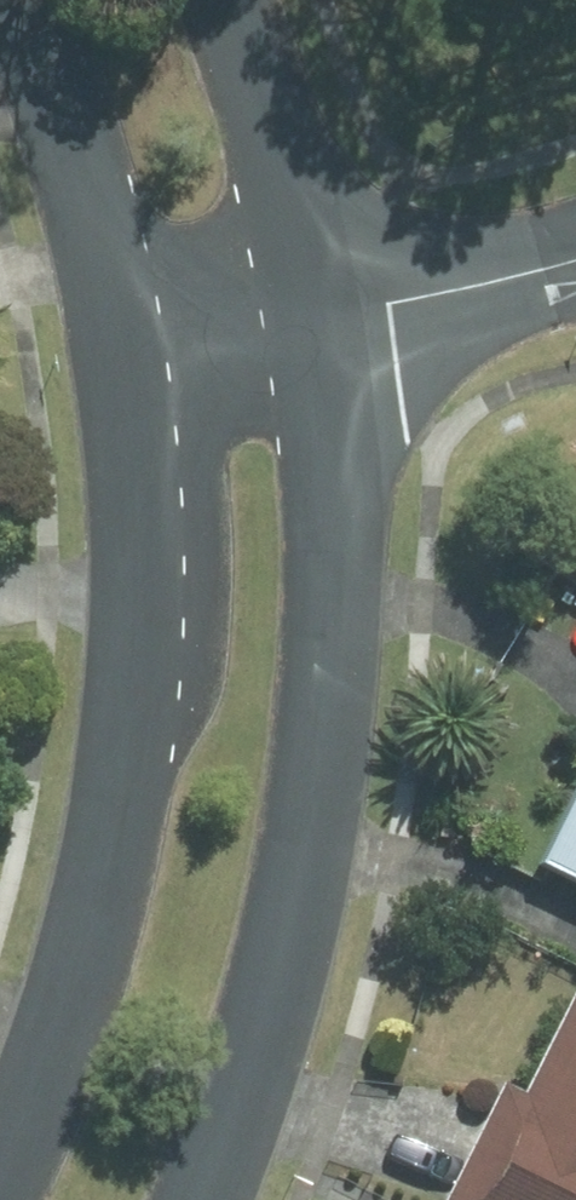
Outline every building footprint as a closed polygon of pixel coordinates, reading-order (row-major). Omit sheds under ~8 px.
[(549,861),(575,875),(575,805),(549,861)] [(507,1081),(447,1199),(575,1199),(575,997),(528,1091),(507,1081)]
